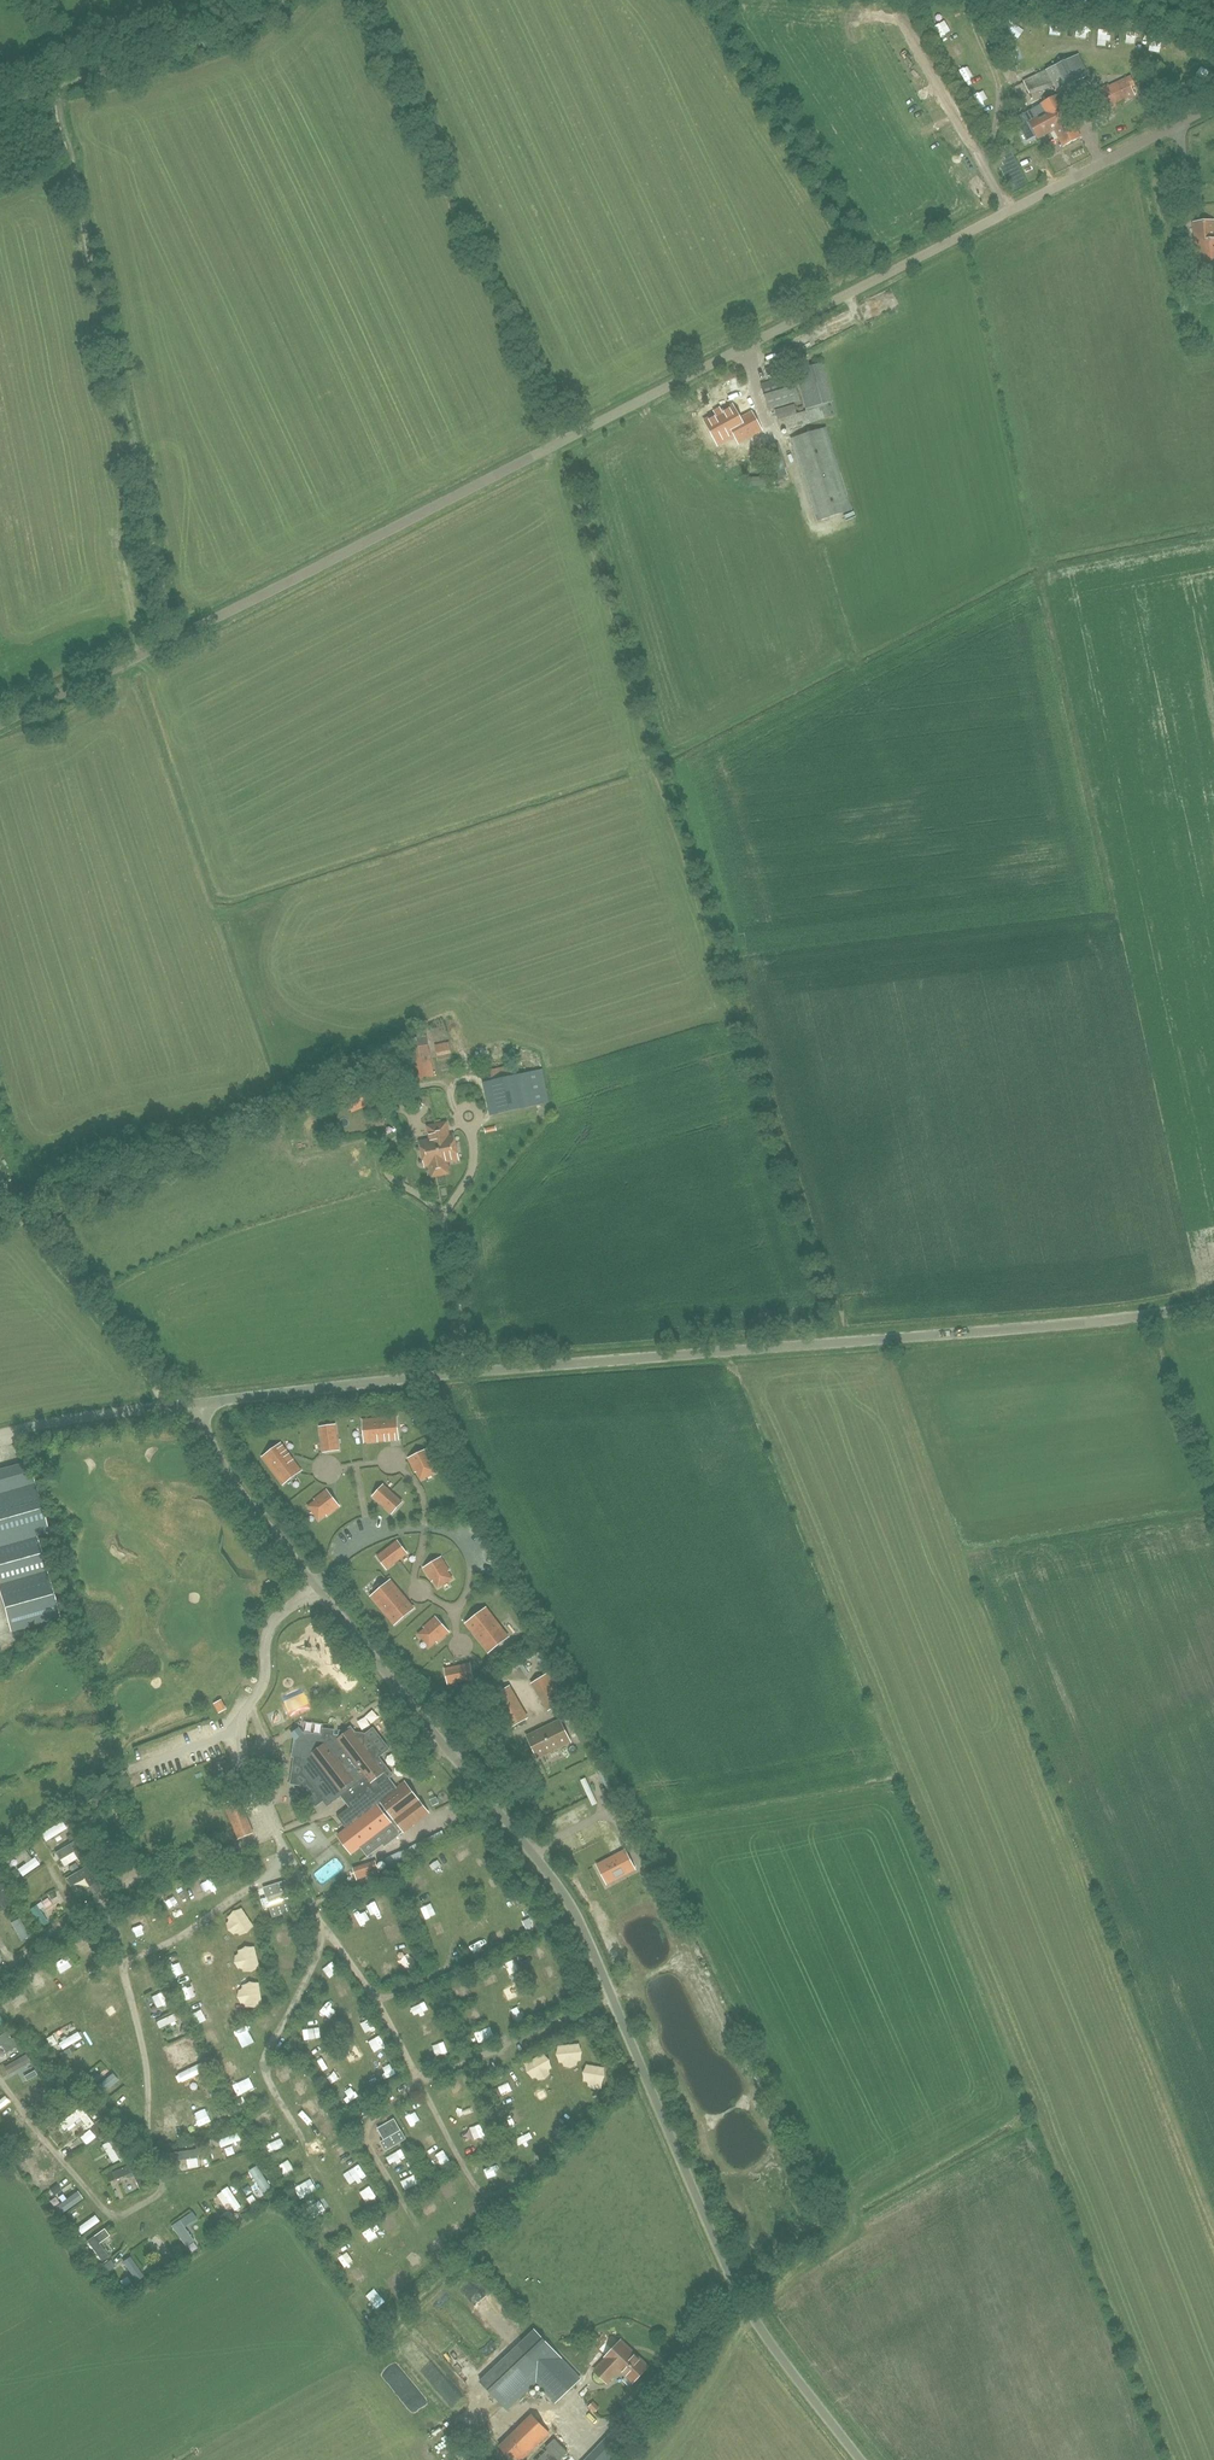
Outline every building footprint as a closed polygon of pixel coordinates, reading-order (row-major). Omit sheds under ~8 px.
[(1099,41),(1111,41),(1112,29),(1100,28),(1099,41)] [(1057,91),(1089,75),(1079,54),(1023,81),(1030,94),(1055,86),(1057,91)] [(1117,104),(1135,96),(1128,78),(1109,87),(1108,84),(1089,93),(1098,114),(1118,106),(1117,104)] [(1060,94),(1046,101),(1051,110),(1049,111),(1055,122),(1052,124),(1055,129),(1064,146),(1080,138),(1071,121),(1073,120),(1060,94)] [(1051,110),(1046,101),(1040,104),(1044,113),(1029,121),(1038,138),(1055,129),(1052,124),(1055,122),(1049,111),(1051,110)] [(1213,221),(1194,222),(1196,243),(1198,267),(1213,265),(1213,227),(1213,221)] [(806,411),(797,414),(794,405),(774,411),(780,431),(810,422),(836,415),(832,402),(822,363),(795,371),(806,411)] [(768,410),(799,400),(792,376),(761,385),(768,410)] [(729,439),(728,438),(734,435),(738,443),(761,430),(752,414),(740,420),(733,406),(722,412),(715,416),(705,421),(718,445),(729,439)] [(852,517),(827,435),(794,445),(818,527),(852,517)] [(786,468),(778,444),(766,448),(774,472),(786,468)] [(452,1043),(438,1045),(439,1057),(454,1055),(452,1043)] [(417,1082),(435,1078),(428,1045),(410,1049),(417,1082)] [(490,1116),(550,1103),(542,1069),(514,1076),(511,1066),(490,1071),(492,1081),(483,1083),(490,1116)] [(353,1112),(374,1102),(368,1087),(346,1096),(353,1112)] [(380,1110),(367,1113),(370,1129),(384,1125),(380,1110)] [(322,1135),(329,1133),(326,1117),(319,1118),(322,1135)] [(428,1127),(431,1138),(420,1140),(426,1166),(430,1165),(433,1177),(450,1173),(447,1161),(459,1159),(454,1135),(449,1136),(446,1123),(428,1127)] [(318,1141),(301,1146),(303,1153),(320,1148),(318,1141)] [(380,1418),(382,1440),(399,1439),(397,1417),(380,1418)] [(363,1420),(365,1442),(382,1440),(380,1418),(363,1420)] [(321,1427),(324,1452),(339,1450),(335,1425),(321,1427)] [(291,1457),(281,1443),(263,1457),(274,1470),(291,1457)] [(427,1449),(409,1458),(416,1472),(419,1470),(422,1475),(433,1470),(431,1465),(434,1463),(427,1449)] [(291,1457),(274,1470),(284,1484),(301,1471),(291,1457)] [(47,1570),(37,1536),(49,1533),(28,1461),(0,1469),(0,1593),(11,1631),(60,1617),(47,1570)] [(374,1496),(392,1513),(402,1502),(384,1485),(374,1496)] [(317,1502),(313,1506),(320,1516),(325,1512),(327,1515),(339,1506),(327,1490),(315,1500),(317,1502)] [(399,1559),(407,1553),(398,1541),(377,1557),(386,1569),(394,1563),(392,1560),(397,1557),(399,1559)] [(432,1581),(433,1580),(435,1579),(438,1584),(449,1578),(446,1572),(449,1571),(441,1558),(424,1568),(432,1581)] [(395,1624),(413,1609),(390,1581),(372,1596),(395,1624)] [(467,1623),(489,1652),(508,1637),(486,1609),(467,1623)] [(424,1628),(425,1629),(426,1630),(422,1634),(430,1644),(435,1640),(437,1642),(449,1632),(435,1617),(424,1628)] [(535,1649),(502,1666),(506,1676),(520,1669),(519,1667),(539,1657),(535,1649)] [(448,1684),(473,1679),(470,1664),(460,1666),(461,1669),(455,1670),(454,1667),(445,1669),(448,1684)] [(546,1710),(562,1705),(552,1675),(536,1681),(546,1710)] [(291,1713),(311,1705),(305,1689),(284,1696),(291,1713)] [(559,1721),(543,1729),(527,1736),(538,1758),(570,1742),(559,1721)] [(327,1806),(341,1796),(350,1808),(356,1803),(358,1807),(375,1794),(404,1832),(430,1812),(407,1781),(399,1787),(391,1776),(385,1781),(381,1775),(384,1773),(374,1760),(375,1752),(367,1751),(363,1747),(365,1737),(355,1735),(351,1730),(345,1734),(342,1734),(341,1736),(326,1733),(326,1737),(303,1734),(297,1739),(294,1757),(301,1758),(300,1767),(303,1767),(302,1773),(327,1806)] [(287,1785),(297,1779),(292,1770),(282,1776),(287,1785)] [(587,1778),(582,1781),(594,1806),(600,1803),(587,1778)] [(610,1795),(617,1792),(614,1784),(607,1787),(610,1795)] [(254,1833),(239,1798),(225,1804),(239,1839),(254,1833)] [(452,1805),(454,1814),(461,1812),(459,1803),(452,1805)] [(383,1806),(340,1818),(347,1848),(391,1836),(383,1806)] [(47,1842),(70,1831),(66,1822),(43,1833),(47,1842)] [(63,1848),(72,1842),(68,1836),(59,1841),(63,1848)] [(634,1868),(625,1849),(597,1863),(606,1881),(634,1868)] [(66,1868),(81,1859),(76,1851),(61,1860),(66,1868)] [(25,1877),(42,1864),(37,1857),(19,1870),(25,1877)] [(375,1861),(361,1865),(363,1870),(354,1872),(356,1878),(378,1871),(375,1861)] [(70,1878),(79,1894),(101,1880),(91,1865),(70,1878)] [(273,1913),(280,1910),(281,1914),(291,1911),(290,1907),(298,1905),(290,1879),(265,1887),(273,1913)] [(14,1906),(2,1883),(0,1884),(0,1897),(2,1901),(0,1902),(0,1913),(14,1906)] [(174,1896),(165,1900),(171,1918),(180,1914),(174,1896)] [(43,1927),(50,1923),(39,1904),(31,1909),(43,1927)] [(243,1905),(245,1918),(253,1917),(250,1904),(243,1905)] [(363,1906),(350,1913),(354,1920),(367,1913),(363,1906)] [(140,1940),(132,1917),(125,1919),(133,1942),(140,1940)] [(145,1931),(153,1927),(149,1920),(142,1923),(145,1931)] [(251,1933),(236,1933),(235,1944),(251,1944),(251,1933)] [(276,1944),(288,1943),(287,1934),(275,1935),(276,1944)] [(80,1940),(73,1943),(83,1964),(90,1961),(80,1940)] [(240,1966),(256,1965),(256,1954),(239,1954),(240,1966)] [(63,1962),(56,1965),(64,1982),(72,1978),(63,1962)] [(149,1966),(135,1973),(138,1980),(152,1973),(149,1966)] [(246,1984),(252,1998),(260,1994),(264,2005),(272,2002),(262,1978),(246,1984)] [(163,1987),(155,1991),(167,2014),(175,2010),(163,1987)] [(188,1988),(178,1992),(186,2012),(196,2008),(188,1988)] [(145,1996),(151,2009),(161,2005),(155,1991),(145,1996)] [(9,1997),(2,2000),(6,2008),(13,2005),(9,1997)] [(250,2008),(254,2005),(256,2010),(264,2005),(260,1997),(248,2004),(250,2008)] [(15,2020),(33,2011),(29,2004),(11,2013),(15,2020)] [(225,2016),(228,2023),(247,2014),(243,2007),(225,2016)] [(42,2033),(63,2021),(59,2014),(38,2027),(42,2033)] [(158,2022),(161,2029),(180,2021),(176,2014),(158,2022)] [(310,2018),(301,2026),(309,2034),(318,2025),(310,2018)] [(0,2066),(7,2062),(4,2056),(21,2047),(11,2031),(0,2037),(0,2065),(0,2066)] [(79,2031),(60,2043),(64,2050),(84,2039),(79,2031)] [(174,2056),(194,2046),(190,2038),(170,2048),(174,2056)] [(434,2060),(451,2053),(447,2042),(430,2049),(434,2060)] [(214,2053),(221,2063),(231,2056),(224,2046),(214,2053)] [(97,2055),(82,2066),(78,2060),(73,2064),(82,2076),(101,2061),(97,2055)] [(184,2083),(209,2072),(205,2063),(180,2074),(184,2083)] [(235,2086),(246,2080),(240,2068),(229,2074),(235,2086)] [(364,2080),(371,2090),(381,2084),(374,2074),(364,2080)] [(106,2094),(119,2079),(114,2075),(101,2089),(106,2094)] [(26,2092),(30,2098),(48,2086),(44,2080),(26,2092)] [(13,2101),(8,2096),(0,2102),(0,2112),(13,2101)] [(204,2100),(196,2102),(202,2123),(210,2121),(204,2100)] [(458,2106),(462,2118),(480,2113),(476,2100),(458,2106)] [(127,2121),(142,2109),(137,2103),(122,2114),(127,2121)] [(89,2129),(96,2124),(83,2107),(61,2124),(71,2138),(87,2126),(89,2129)] [(175,2107),(165,2110),(173,2137),(182,2134),(175,2107)] [(406,2114),(416,2130),(426,2123),(417,2108),(406,2114)] [(168,2132),(170,2124),(162,2121),(160,2129),(168,2132)] [(329,2125),(333,2135),(343,2130),(339,2121),(329,2125)] [(89,2141),(97,2135),(92,2129),(84,2136),(89,2141)] [(406,2139),(401,2130),(384,2140),(380,2142),(385,2151),(406,2139)] [(240,2133),(221,2141),(225,2150),(244,2142),(240,2133)] [(178,2162),(201,2158),(199,2149),(177,2153),(178,2162)] [(103,2160),(107,2167),(124,2157),(120,2150),(103,2160)] [(278,2164),(285,2176),(296,2171),(290,2158),(278,2164)] [(184,2164),(176,2165),(177,2175),(186,2174),(184,2164)] [(115,2171),(118,2180),(137,2175),(135,2166),(115,2171)] [(252,2170),(264,2195),(273,2191),(261,2166),(252,2170)] [(48,2183),(54,2191),(72,2177),(67,2170),(48,2183)] [(252,2185),(245,2189),(249,2196),(256,2193),(252,2185)] [(219,2193),(225,2208),(231,2206),(234,2212),(242,2209),(234,2187),(219,2193)] [(195,2211),(202,2221),(207,2217),(214,2226),(221,2221),(207,2202),(195,2211)] [(230,2211),(222,2217),(227,2224),(235,2219),(230,2211)] [(102,2260),(118,2250),(105,2230),(89,2240),(102,2260)] [(168,2262),(176,2256),(160,2233),(152,2238),(168,2262)] [(191,2248),(197,2245),(191,2236),(185,2240),(191,2248)] [(134,2257),(127,2261),(139,2282),(146,2278),(134,2257)] [(556,2402),(581,2379),(535,2330),(480,2382),(507,2410),(537,2382),(556,2402)] [(607,2382),(619,2369),(626,2376),(628,2373),(635,2379),(648,2366),(621,2340),(606,2356),(607,2357),(595,2370),(607,2382)] [(454,2362),(464,2352),(460,2348),(450,2358),(454,2362)] [(397,2355),(381,2363),(384,2369),(390,2366),(393,2371),(402,2367),(397,2355)] [(550,2433),(530,2412),(497,2443),(513,2459),(522,2459),(550,2433)] [(490,2416),(482,2423),(493,2435),(501,2428),(490,2416)] [(585,2459),(614,2459),(629,2444),(614,2429),(585,2459)]
